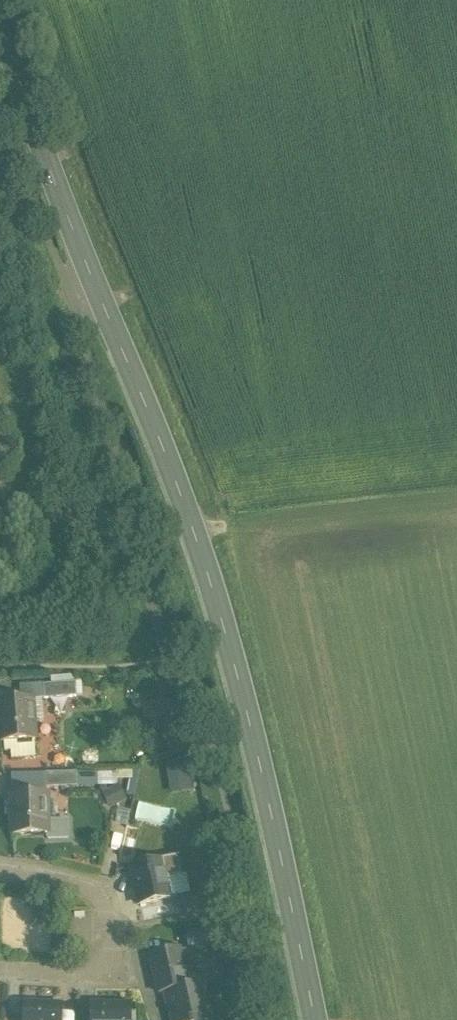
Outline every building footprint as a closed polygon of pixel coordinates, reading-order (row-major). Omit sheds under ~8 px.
[(40,700),(2,703),(5,745),(44,742),(40,700)] [(82,773),(50,775),(51,790),(83,788),(82,773)] [(55,797),(14,799),(15,838),(56,837),(55,797)] [(169,862),(136,869),(145,908),(177,901),(169,862)] [(207,890),(184,894),(187,911),(210,907),(207,890)] [(215,930),(193,935),(197,953),(219,948),(215,930)] [(155,958),(164,999),(173,997),(179,1019),(218,1019),(211,985),(197,989),(188,950),(155,958)] [(24,1003),(24,1019),(65,1019),(65,1004),(24,1003)] [(95,1008),(95,1019),(137,1019),(137,1007),(95,1008)]
